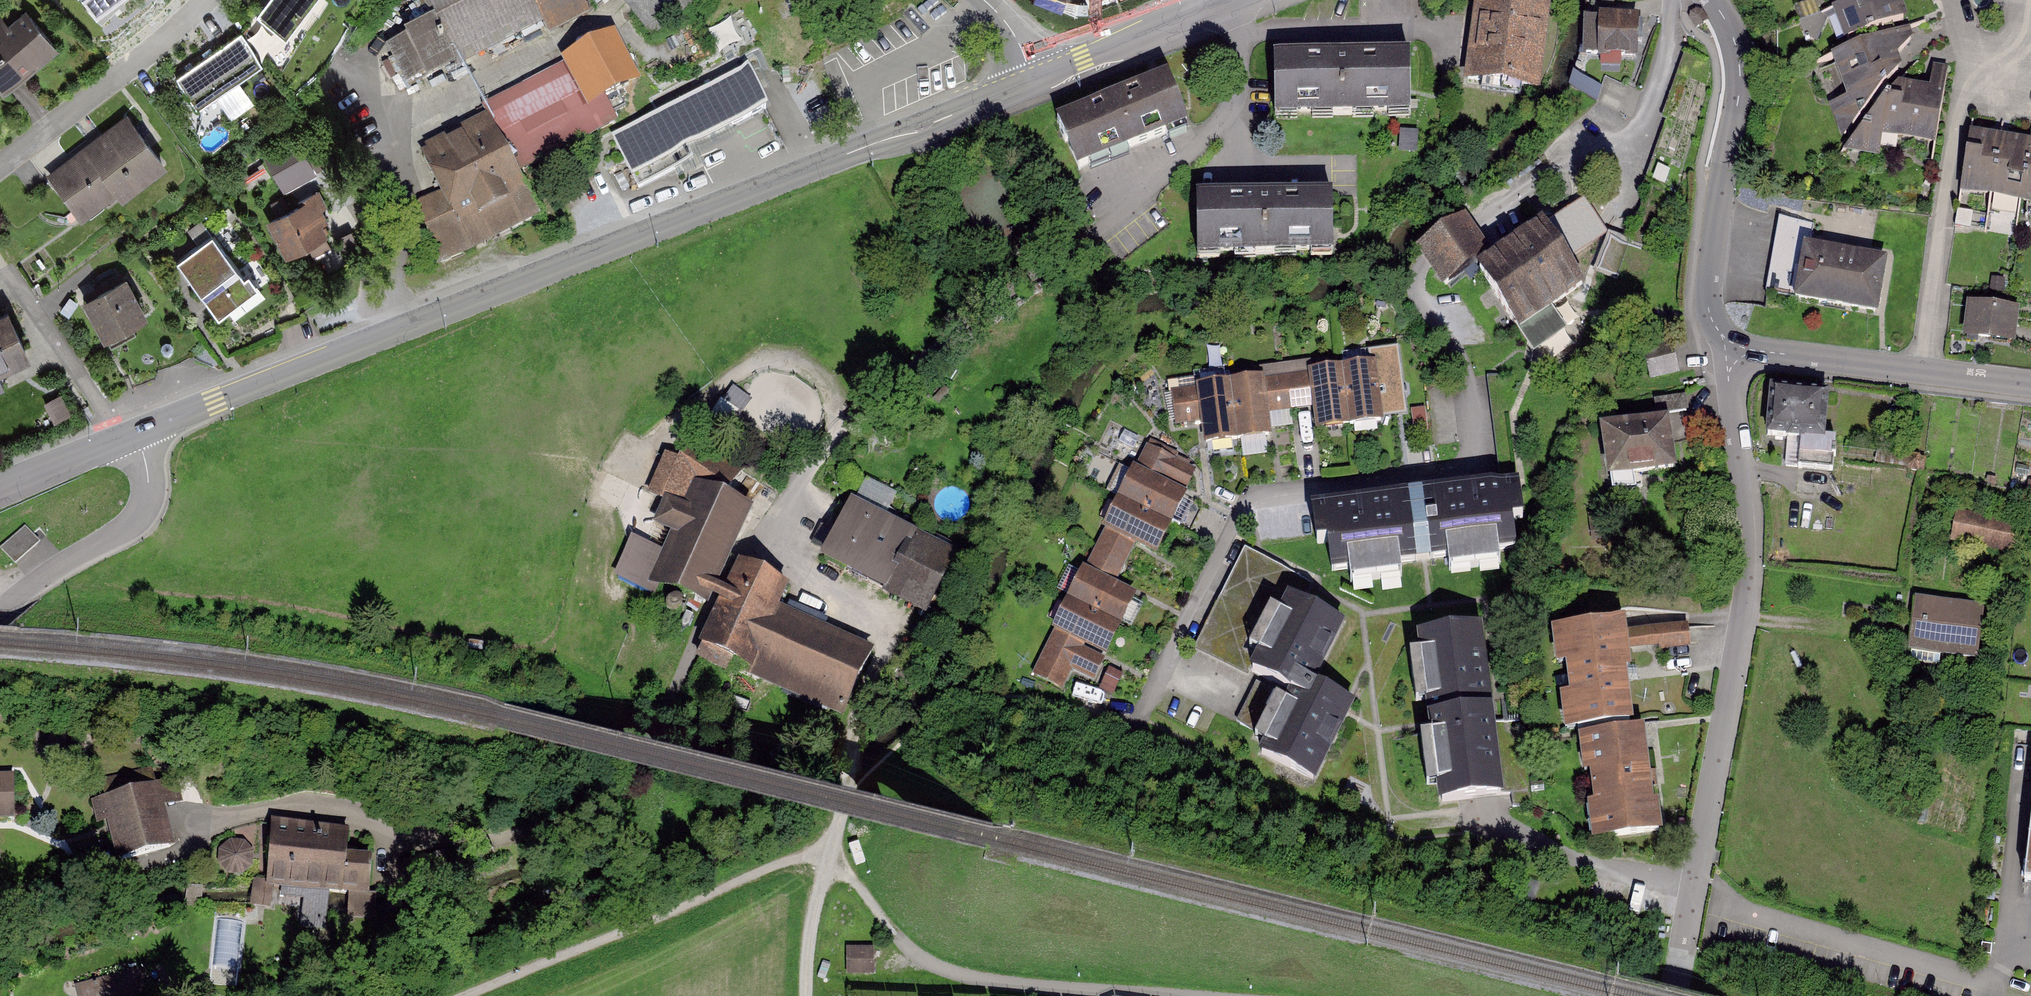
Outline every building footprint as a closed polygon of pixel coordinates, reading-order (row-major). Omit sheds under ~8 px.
[(254,19),(322,64),(349,30),(312,5),(315,0),(267,0),(254,19)] [(427,23),(383,42),(403,86),(446,67),(535,28),(538,36),(585,16),(578,0),(416,0),(427,23)] [(645,36),(692,0),(618,0),(645,36)] [(1517,0),(1475,0),(1466,87),(1537,94),(1546,3),(1517,0)] [(1836,9),(1848,41),(1903,20),(1896,0),(1861,0),(1836,9)] [(1690,19),(1696,28),(1707,21),(1701,12),(1696,11),(1691,14),(1690,19)] [(0,31),(0,94),(4,99),(57,51),(21,12),(0,31)] [(295,98),(322,64),(254,19),(246,29),(178,85),(201,113),(255,72),(295,98)] [(1637,21),(1584,21),(1583,66),(1636,67),(1637,21)] [(1906,29),(1836,55),(1850,95),(1833,102),(1844,136),(1898,70),(1894,59),(1911,40),(1906,29)] [(610,42),(475,105),(483,122),(510,180),(645,117),(610,42)] [(1410,62),(1276,64),(1275,113),(1412,110),(1410,62)] [(1897,88),(1848,148),(1879,153),(1881,146),(1933,155),(1947,71),(1933,69),(1929,91),(1897,88)] [(1167,79),(1058,122),(1077,170),(1186,127),(1167,79)] [(747,80),(613,143),(636,189),(692,162),(688,154),(765,117),(747,80)] [(129,118),(48,179),(82,223),(162,161),(129,118)] [(483,122),(415,154),(434,195),(403,209),(433,273),(532,227),(510,180),(483,122)] [(1970,136),(1961,190),(2030,200),(2030,146),(1970,136)] [(294,143),(266,157),(282,188),(310,175),(294,143)] [(312,200),(273,220),(290,253),(329,233),(312,200)] [(1323,201),(1193,208),(1196,265),(1326,257),(1323,201)] [(1469,231),(1462,220),(1421,248),(1445,284),(1487,256),(1469,231)] [(1537,230),(1469,282),(1510,336),(1516,332),(1533,355),(1566,329),(1549,307),(1579,284),(1537,230)] [(213,233),(176,260),(216,317),(254,290),(213,233)] [(1883,255),(1801,242),(1791,302),(1874,315),(1883,255)] [(120,276),(83,296),(106,335),(143,316),(120,276)] [(2013,313),(1963,309),(1960,345),(2010,349),(2013,313)] [(0,316),(0,369),(26,356),(4,314),(0,316)] [(1403,351),(1384,352),(1388,418),(1407,417),(1403,351)] [(1261,380),(1165,394),(1172,440),(1199,436),(1201,453),(1272,443),(1268,417),(1314,410),(1318,437),(1384,427),(1374,363),(1311,372),(1310,364),(1260,371),(1261,380)] [(1828,395),(1773,390),(1769,434),(1788,436),(1789,438),(1801,439),(1798,467),(1833,470),(1834,457),(1836,457),(1836,450),(1834,450),(1835,438),(1824,438),(1828,395)] [(57,398),(37,408),(48,428),(67,418),(57,398)] [(1671,472),(1664,423),(1595,433),(1602,483),(1671,472)] [(681,463),(734,494),(756,456),(703,425),(681,463)] [(1051,636),(1035,671),(1091,698),(1108,662),(1103,660),(1134,597),(1117,589),(1137,550),(1153,558),(1196,470),(1145,445),(1133,470),(1129,468),(1096,534),(1101,536),(1083,572),(1078,570),(1047,634),(1051,636)] [(747,513),(694,487),(649,580),(702,605),(747,513)] [(950,554),(843,491),(809,549),(915,612),(950,554)] [(1516,491),(1309,513),(1315,572),(1522,550),(1516,491)] [(2017,528),(1959,515),(1954,539),(2012,551),(2017,528)] [(27,525),(2,547),(16,563),(41,541),(27,525)] [(785,591),(744,570),(699,653),(742,676),(746,667),(777,608),(785,591)] [(1340,623),(1281,594),(1239,679),(1296,707),(1269,761),(1307,780),(1348,698),(1312,679),(1340,623)] [(1983,607),(1918,599),(1910,662),(1938,665),(1940,652),(1977,657),(1983,607)] [(832,710),(863,651),(777,608),(746,667),(832,710)] [(1623,629),(1547,638),(1560,741),(1574,739),(1637,731),(1626,655),(1686,648),(1684,631),(1624,638),(1623,629)] [(1476,630),(1408,637),(1427,806),(1495,798),(1476,630)] [(1637,731),(1574,739),(1588,843),(1651,835),(1637,731)] [(0,779),(0,829),(12,829),(13,780),(0,779)] [(171,786),(96,805),(111,865),(168,851),(159,813),(177,809),(171,786)] [(334,831),(272,827),(268,895),(356,900),(359,860),(333,858),(334,831)] [(244,843),(231,844),(219,853),(219,866),(230,877),(243,876),(252,870),(255,854),(244,843)] [(876,948),(845,949),(845,975),(876,975),(876,948)] [(78,980),(81,995),(145,995),(148,995),(144,970),(78,980)]
